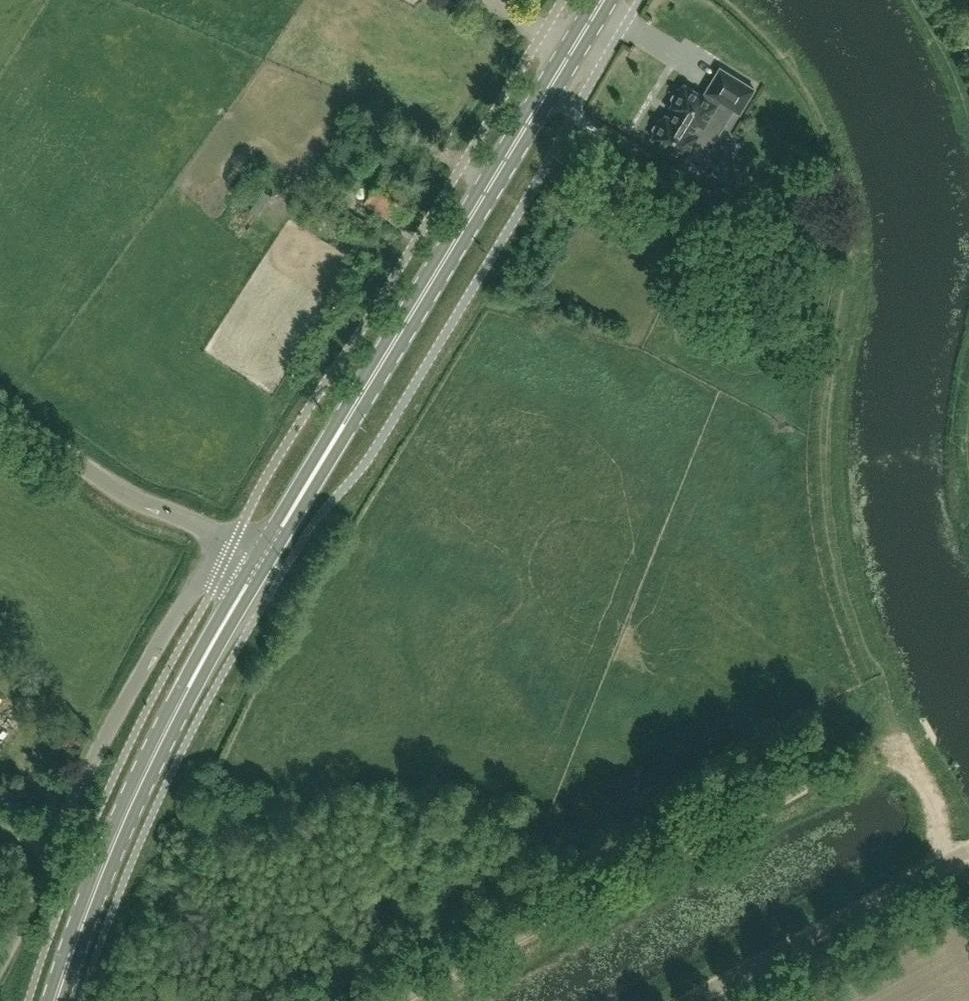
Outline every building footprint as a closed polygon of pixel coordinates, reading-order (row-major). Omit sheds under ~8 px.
[(720,65),(704,91),(733,110),(740,114),(756,88),(720,65)] [(655,133),(652,137),(686,157),(699,134),(694,131),(699,123),(704,126),(718,103),(684,83),(682,87),(677,88),(672,97),(673,102),(671,106),(676,109),(671,117),(666,114),(664,118),(658,119),(653,128),(655,133)]
